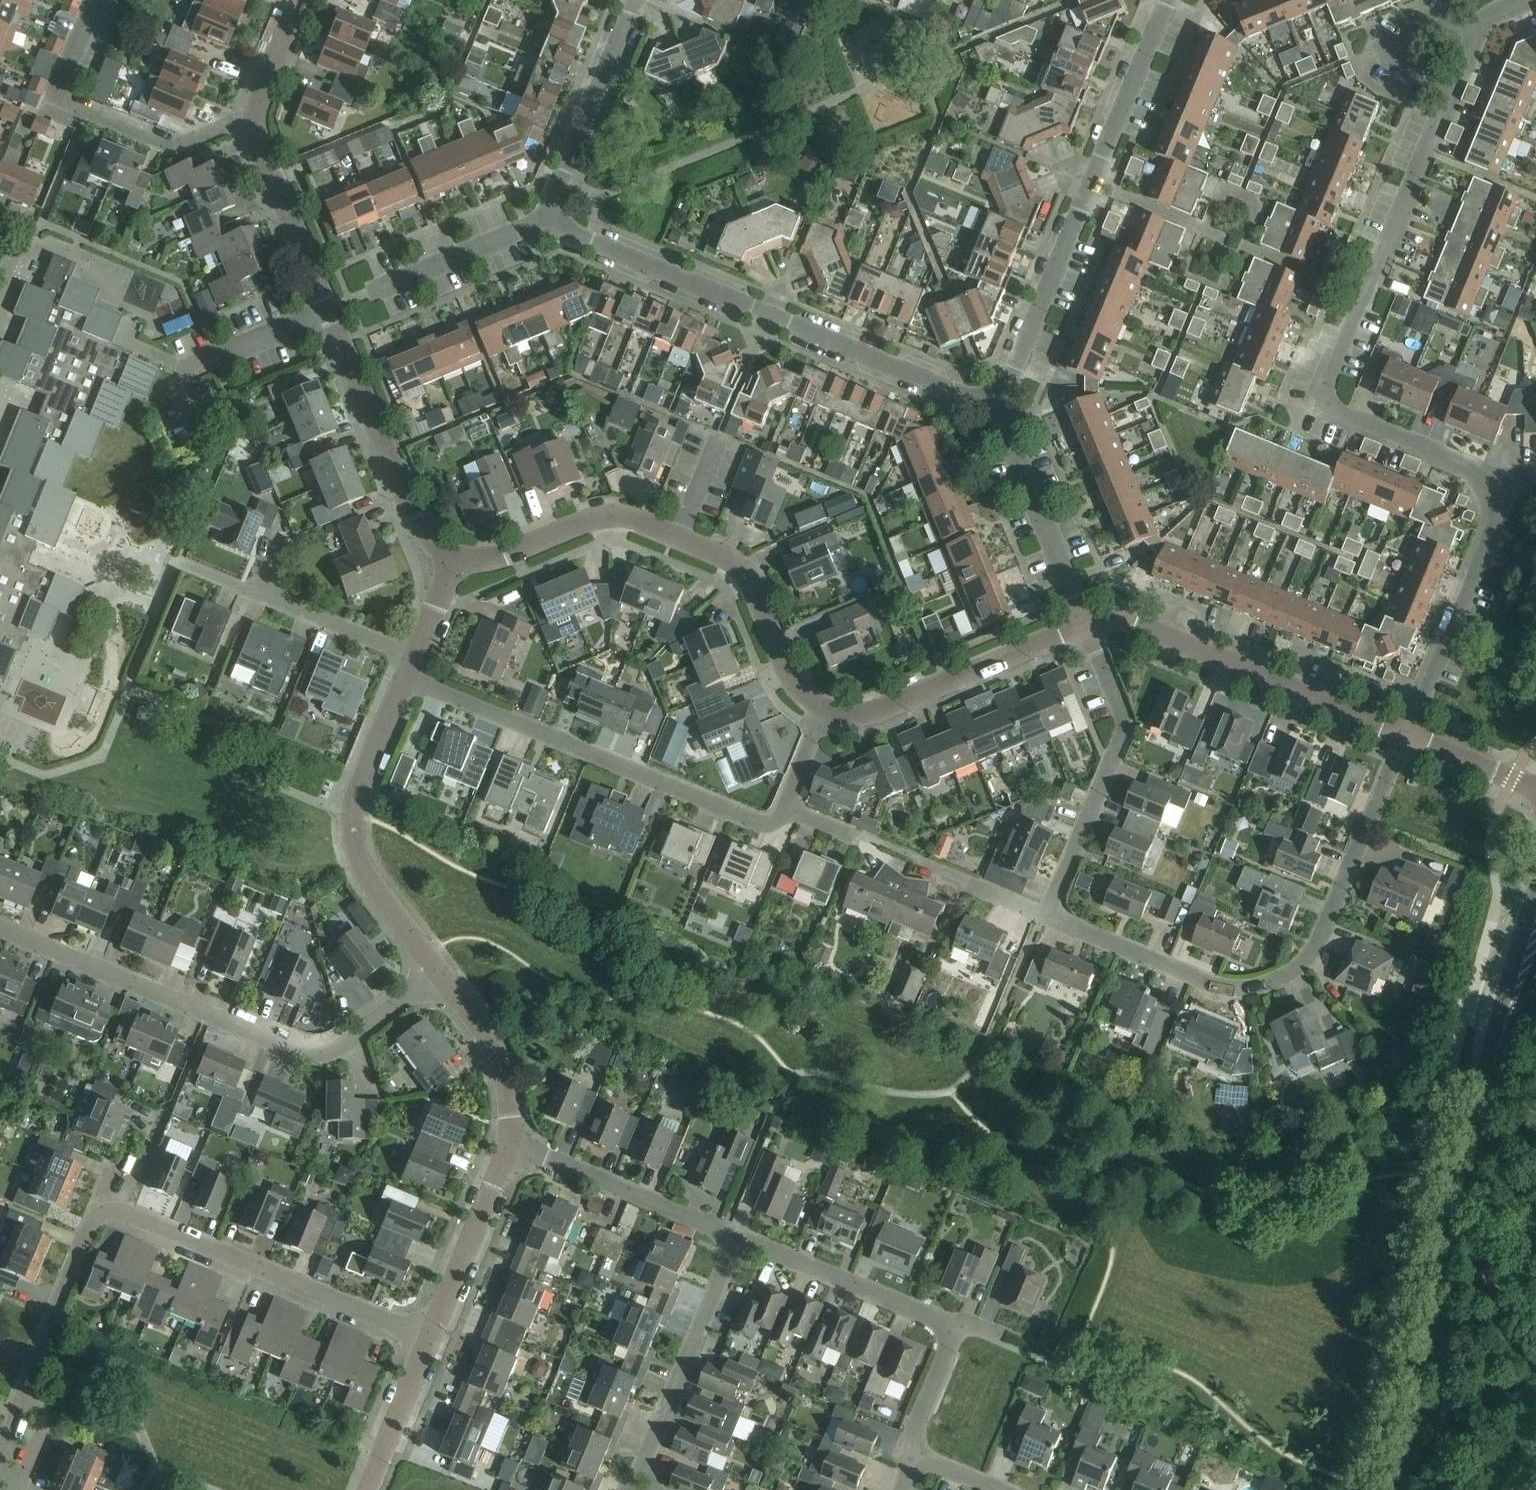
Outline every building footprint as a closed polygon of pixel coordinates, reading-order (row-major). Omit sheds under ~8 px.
[(30,14),(33,6),(28,4),(30,0),(0,0),(0,2),(30,14)] [(73,0),(66,0),(64,5),(77,10),(80,3),(73,0)] [(203,6),(238,21),(246,0),(205,0),(203,6)] [(380,1),(376,12),(398,21),(403,10),(395,7),(398,0),(377,0),(380,1)] [(554,20),(584,32),(589,22),(578,18),(582,7),(586,5),(584,0),(549,0),(556,16),(554,20)] [(705,10),(703,17),(734,30),(746,0),(701,0),(705,10)] [(761,0),(758,0),(755,6),(770,13),(773,5),(761,0)] [(792,17),(805,21),(811,3),(802,0),(798,0),(792,17)] [(980,10),(984,0),(975,0),(972,7),(980,10)] [(1013,22),(1020,3),(1013,0),(1008,11),(1013,22)] [(1084,34),(1083,35),(1102,43),(1102,44),(1106,46),(1119,17),(1118,15),(1125,12),(1120,0),(1078,0),(1088,25),(1084,34)] [(1255,0),(1251,0),(1233,7),(1241,25),(1233,33),(1242,43),(1247,39),(1267,31),(1255,0)] [(1267,31),(1287,22),(1278,0),(1255,0),(1267,31)] [(1287,22),(1307,14),(1301,0),(1278,0),(1287,22)] [(1307,14),(1327,6),(1325,0),(1301,0),(1307,14)] [(1327,6),(1335,26),(1356,18),(1349,0),(1325,0),(1327,6)] [(1372,0),(1349,0),(1356,18),(1376,9),(1372,0)] [(1376,9),(1396,1),(1395,0),(1372,0),(1376,9)] [(16,32),(21,19),(27,22),(30,14),(0,2),(0,25),(16,32)] [(226,49),(238,21),(203,6),(193,2),(182,30),(173,26),(168,37),(190,47),(195,36),(226,49)] [(1023,17),(1028,6),(1020,3),(1013,22),(1023,17)] [(64,5),(61,12),(74,17),(77,10),(64,5)] [(490,8),(487,16),(502,22),(505,14),(490,8)] [(340,10),(329,38),(363,53),(365,49),(369,51),(372,42),(378,40),(383,28),(393,32),(398,21),(376,12),(371,23),(340,10)] [(484,22),(499,29),(502,22),(487,16),(484,22)] [(554,20),(546,40),(576,52),(584,32),(554,20)] [(14,54),(17,45),(11,43),(16,32),(0,25),(0,48),(14,54)] [(451,27),(446,39),(458,44),(463,32),(451,27)] [(1035,39),(1038,31),(1027,27),(1017,31),(1035,39)] [(680,41),(694,76),(719,66),(729,41),(698,28),(695,35),(680,41)] [(1094,63),(1102,44),(1102,43),(1083,35),(1084,34),(1067,28),(1059,49),(1094,63)] [(1021,42),(1032,46),(1035,39),(1017,31),(997,39),(1011,46),(1021,42)] [(1206,34),(1197,55),(1229,68),(1238,47),(1242,43),(1233,33),(1224,41),(1206,34)] [(1499,84),(1531,97),(1535,84),(1535,35),(1534,36),(1535,37),(1516,45),(1509,63),(1507,63),(1499,84)] [(51,37),(48,45),(60,50),(63,43),(51,37)] [(190,47),(168,37),(163,49),(171,52),(159,80),(194,94),(206,66),(186,57),(190,47)] [(332,86),(354,95),(359,84),(366,81),(369,73),(367,67),(359,64),(363,53),(329,38),(317,66),(337,75),(332,86)] [(546,40),(538,60),(568,72),(576,52),(546,40)] [(670,87),(694,76),(680,41),(664,47),(658,45),(645,76),(670,87)] [(1004,49),(989,43),(977,48),(983,63),(995,68),(1004,49)] [(1340,61),(1348,58),(1343,44),(1334,48),(1340,61)] [(60,50),(48,45),(45,52),(57,57),(60,50)] [(10,62),(14,54),(0,48),(0,58),(10,62)] [(489,54),(474,48),(470,55),(486,62),(489,54)] [(1086,83),(1094,63),(1059,49),(1051,69),(1086,83)] [(483,68),(486,62),(470,55),(468,62),(483,68)] [(1197,55),(1189,74),(1221,88),(1229,68),(1197,55)] [(1317,71),(1312,57),(1303,61),(1308,74),(1317,71)] [(519,67),(516,74),(560,92),(568,72),(538,60),(533,73),(519,67)] [(1308,74),(1303,61),(1295,64),(1300,77),(1308,74)] [(1355,77),(1352,69),(1350,63),(1342,67),(1347,80),(1355,77)] [(1077,103),(1078,102),(1086,83),(1051,69),(1042,90),(1050,93),(1050,92),(1077,103)] [(560,92),(516,74),(513,82),(527,87),(521,100),(551,112),(560,92)] [(1213,108),(1221,88),(1189,74),(1181,94),(1213,108)] [(34,77),(31,84),(44,90),(47,83),(34,77)] [(182,122),(194,94),(159,80),(147,108),(135,102),(130,114),(158,125),(162,114),(182,122)] [(44,90),(31,84),(28,92),(41,97),(44,90)] [(1499,84),(1490,104),(1522,117),(1531,97),(1499,84)] [(1464,93),(1478,98),(1481,90),(1468,85),(1464,93)] [(350,106),(354,95),(332,86),(328,97),(308,88),(296,117),(331,131),(342,103),(350,106)] [(455,87),(452,94),(467,101),(470,93),(455,87)] [(1006,93),(991,87),(988,94),(1003,100),(1006,93)] [(1083,104),(1078,102),(1077,103),(1050,92),(1050,93),(1048,98),(1033,105),(1047,140),(1063,133),(1069,136),(1083,104)] [(1339,113),(1371,127),(1380,106),(1348,93),(1339,113)] [(1478,98),(1464,93),(1461,101),(1474,107),(1478,98)] [(988,94),(985,102),(1000,108),(1003,100),(988,94)] [(1181,94),(1173,114),(1205,128),(1213,108),(1181,94)] [(1277,101),(1264,96),(1260,104),(1273,109),(1277,101)] [(274,117),(280,99),(272,97),(266,114),(274,117)] [(543,132),(551,112),(521,100),(513,120),(543,132)] [(1260,104),(1257,113),(1270,118),(1273,109),(1260,104)] [(1292,117),(1295,109),(1282,104),(1279,112),(1292,117)] [(1490,104),(1482,124),(1514,137),(1522,117),(1490,104)] [(6,121),(12,108),(4,105),(0,115),(0,118),(6,121)] [(998,139),(1029,152),(1032,146),(1047,140),(1033,105),(1018,111),(1011,108),(998,139)] [(12,108),(6,121),(13,123),(19,110),(12,108)] [(1275,120),(1288,126),(1292,117),(1279,112),(1275,120)] [(1371,127),(1339,113),(1331,133),(1363,147),(1371,127)] [(1173,114),(1164,134),(1196,148),(1205,128),(1173,114)] [(30,131),(38,134),(43,120),(36,117),(30,131)] [(43,120),(38,134),(45,136),(50,123),(43,120)] [(470,120),(463,123),(485,175),(505,167),(490,130),(476,135),(470,120)] [(528,138),(539,143),(543,132),(513,120),(490,130),(505,167),(526,158),(523,150),(528,138)] [(463,141),(450,146),(465,183),(485,175),(463,123),(457,125),(463,141)] [(1451,124),(1448,132),(1461,138),(1465,130),(1451,124)] [(1482,124),(1474,144),(1506,157),(1514,137),(1482,124)] [(1461,138),(1448,132),(1444,141),(1458,146),(1461,138)] [(374,133),(366,136),(372,151),(380,148),(374,133)] [(1323,153),(1354,167),(1363,147),(1331,133),(1323,153)] [(1156,155),(1164,159),(1164,158),(1188,168),(1188,166),(1196,148),(1164,134),(1156,155)] [(1260,141),(1247,135),(1244,143),(1257,149),(1260,141)] [(366,136),(359,139),(365,154),(372,151),(366,136)] [(445,192),(465,183),(450,146),(436,152),(430,136),(423,139),(445,192)] [(424,200),(445,192),(423,139),(417,142),(423,157),(409,163),(424,200)] [(1257,149),(1244,143),(1240,152),(1253,158),(1257,149)] [(1279,148),(1266,143),(1262,151),(1275,157),(1279,148)] [(88,177),(109,185),(123,153),(101,144),(96,156),(85,152),(72,183),(84,188),(88,177)] [(1474,144),(1465,164),(1497,177),(1506,157),(1474,144)] [(995,196),(1030,182),(1023,167),(1026,160),(995,147),(982,179),(988,181),(995,196)] [(340,164),(334,149),(326,152),(332,167),(340,164)] [(1275,157),(1262,151),(1259,160),(1272,165),(1275,157)] [(326,152),(305,161),(311,176),(332,167),(326,152)] [(123,153),(109,185),(130,194),(125,206),(137,210),(150,179),(139,174),(145,162),(123,153)] [(1314,173),(1346,187),(1354,167),(1323,153),(1314,173)] [(1128,166),(1142,172),(1145,163),(1132,158),(1128,166)] [(1164,159),(1156,178),(1200,196),(1209,175),(1188,166),(1188,168),(1164,158),(1164,159)] [(193,199),(232,183),(227,173),(221,175),(216,164),(199,171),(194,160),(164,172),(173,192),(188,186),(193,199)] [(10,200),(22,172),(1,164),(0,166),(0,196),(10,200)] [(403,165),(382,174),(398,211),(418,203),(403,165)] [(959,165),(956,172),(971,178),(974,171),(959,165)] [(1138,180),(1142,172),(1128,166),(1125,175),(1138,180)] [(42,181),(22,172),(10,200),(31,209),(42,181)] [(956,172),(953,180),(968,186),(971,178),(956,172)] [(1306,193),(1338,206),(1346,187),(1314,173),(1306,193)] [(378,220),(398,211),(382,174),(362,182),(378,220)] [(1227,183),(1240,188),(1244,180),(1231,174),(1227,183)] [(1156,178),(1148,198),(1192,217),(1200,196),(1156,178)] [(1465,199),(1518,220),(1522,211),(1513,207),(1518,196),(1474,178),(1465,199)] [(358,228),(378,220),(362,182),(342,191),(358,228)] [(1030,182),(995,196),(1001,211),(999,217),(998,218),(1025,229),(1025,230),(1029,232),(1043,201),(1036,198),(1030,182)] [(1246,190),(1259,196),(1263,187),(1250,182),(1246,190)] [(192,238),(222,226),(217,215),(234,208),(229,196),(236,194),(232,183),(193,199),(199,212),(184,218),(192,238)] [(337,236),(358,228),(342,191),(321,199),(337,236)] [(1321,223),(1320,224),(1329,227),(1338,206),(1306,193),(1298,212),(1298,213),(1321,223)] [(946,196),(943,204),(958,210),(961,202),(946,196)] [(1457,218),(1501,237),(1505,226),(1514,230),(1518,220),(1465,199),(1457,218)] [(1269,224),(1313,243),(1320,224),(1321,223),(1298,213),(1298,212),(1277,203),(1269,224)] [(753,218),(767,253),(783,246),(789,249),(802,218),(778,207),(753,218)] [(845,224),(853,227),(859,212),(851,209),(845,224)] [(998,218),(999,217),(991,214),(990,214),(983,211),(975,232),(1017,249),(1025,230),(1025,229),(998,218)] [(866,215),(859,212),(853,227),(860,230),(866,215)] [(1177,251),(1186,230),(1142,212),(1133,232),(1177,251)] [(1106,221),(1119,226),(1122,218),(1109,213),(1106,221)] [(767,253),(753,218),(728,228),(718,253),(749,266),(752,259),(767,253)] [(1501,237),(1457,218),(1449,238),(1501,260),(1505,251),(1497,247),(1501,237)] [(1115,235),(1119,226),(1106,221),(1102,229),(1115,235)] [(807,257),(814,272),(848,257),(842,242),(845,235),(814,222),(801,254),(807,257)] [(1313,243),(1269,224),(1260,245),(1304,263),(1313,243)] [(222,226),(192,238),(190,239),(199,259),(217,252),(222,265),(261,249),(252,228),(227,238),(222,226)] [(966,252),(974,255),(1009,269),(1017,249),(975,232),(966,252)] [(1169,272),(1177,251),(1133,232),(1126,251),(1125,252),(1149,262),(1148,263),(1169,272)] [(942,233),(931,237),(950,244),(953,237),(942,233)] [(931,237),(935,247),(947,252),(950,244),(931,237)] [(1498,270),(1501,260),(1449,238),(1440,258),(1485,277),(1489,266),(1498,270)] [(914,260),(922,241),(911,245),(907,257),(914,260)] [(921,263),(927,251),(922,241),(914,260),(921,263)] [(1332,251),(1343,255),(1346,247),(1336,242),(1332,251)] [(1141,282),(1148,263),(1149,262),(1125,252),(1126,251),(1117,248),(1109,269),(1141,282)] [(261,249),(222,265),(228,278),(210,286),(218,306),(251,292),(246,280),(270,270),(261,249)] [(1339,263),(1343,255),(1332,251),(1329,259),(1339,263)] [(1009,269),(974,255),(965,276),(981,282),(981,281),(1000,289),(1001,288),(1009,269)] [(25,285),(13,315),(26,320),(15,348),(1,342),(0,345),(0,377),(19,384),(47,396),(43,407),(41,410),(38,418),(20,411),(12,429),(0,459),(0,466),(10,470),(0,497),(0,681),(4,683),(17,652),(19,653),(23,641),(26,634),(47,642),(59,613),(69,617),(73,619),(85,589),(43,572),(27,565),(32,551),(36,543),(54,550),(76,496),(63,490),(75,461),(77,456),(90,461),(103,430),(105,426),(119,431),(131,401),(133,396),(147,401),(159,371),(158,371),(116,354),(109,351),(123,316),(94,304),(100,290),(71,278),(76,265),(74,264),(53,256),(43,282),(45,283),(41,291),(25,285)] [(855,272),(848,257),(814,272),(820,287),(817,294),(849,307),(851,302),(850,302),(861,275),(860,274),(855,272)] [(1246,279),(1290,297),(1299,276),(1255,258),(1246,279)] [(1432,278),(1485,300),(1489,291),(1480,287),(1485,277),(1440,258),(1432,278)] [(863,266),(860,274),(861,275),(850,302),(851,302),(870,310),(884,275),(863,266)] [(1132,302),(1141,282),(1109,269),(1100,289),(1132,302)] [(904,283),(884,275),(870,310),(890,318),(904,283)] [(555,287),(570,325),(594,315),(606,285),(596,281),(592,292),(579,286),(576,278),(555,287)] [(1485,300),(1432,278),(1424,299),(1468,317),(1472,306),(1481,310),(1485,300)] [(1282,317),(1282,316),(1290,297),(1246,279),(1237,300),(1258,308),(1258,307),(1282,317)] [(1197,294),(1200,285),(1187,280),(1184,289),(1197,294)] [(1006,290),(1001,288),(1000,289),(981,281),(981,282),(977,292),(952,303),(967,338),(995,327),(992,320),(994,319),(1006,290)] [(926,292),(904,283),(890,318),(909,326),(910,327),(918,308),(919,308),(926,292)] [(606,285),(594,315),(614,323),(626,293),(606,285)] [(555,287),(535,295),(561,360),(567,353),(557,330),(570,325),(555,287)] [(1215,302),(1219,293),(1206,287),(1202,296),(1215,302)] [(1124,322),(1132,302),(1100,289),(1092,309),(1124,322)] [(634,331),(646,301),(626,293),(614,323),(634,331)] [(535,295),(515,304),(530,341),(544,336),(550,351),(553,349),(558,362),(561,360),(535,295)] [(1310,305),(1320,310),(1324,301),(1313,297),(1310,305)] [(654,340),(666,310),(646,301),(634,331),(654,340)] [(928,312),(919,308),(918,308),(910,327),(909,326),(907,331),(936,343),(938,342),(941,349),(967,338),(952,303),(928,312)] [(495,312),(517,365),(523,362),(517,347),(530,341),(515,304),(495,312)] [(1320,310),(1310,305),(1306,314),(1317,318),(1320,310)] [(1258,307),(1258,308),(1250,327),(1282,341),(1291,320),(1282,316),(1282,317),(1258,307)] [(1421,307),(1416,318),(1431,325),(1436,313),(1421,307)] [(1116,342),(1124,322),(1092,309),(1084,329),(1116,342)] [(674,348),(686,318),(666,310),(654,340),(674,348)] [(1175,310),(1172,318),(1185,323),(1188,315),(1175,310)] [(517,365),(495,312),(474,321),(490,358),(504,352),(510,367),(517,365)] [(1207,323),(1194,317),(1190,325),(1203,331),(1207,323)] [(1441,317),(1437,326),(1466,339),(1470,329),(1441,317)] [(694,356),(706,326),(686,318),(674,348),(694,356)] [(1172,318),(1168,326),(1181,332),(1185,323),(1172,318)] [(447,332),(463,369),(483,361),(468,323),(447,332)] [(1190,325),(1187,334),(1200,340),(1203,331),(1190,325)] [(727,377),(739,382),(743,373),(738,372),(727,344),(723,346),(712,341),(717,330),(706,326),(694,356),(698,358),(705,378),(704,381),(722,389),(727,377)] [(1282,341),(1250,327),(1242,347),(1274,361),(1282,341)] [(1108,362),(1116,342),(1084,329),(1076,349),(1108,362)] [(602,359),(611,335),(598,330),(589,354),(602,359)] [(427,340),(443,377),(463,369),(447,332),(427,340)] [(407,348),(423,386),(443,377),(427,340),(407,348)] [(1257,377),(1257,378),(1265,382),(1274,361),(1242,347),(1234,366),(1234,367),(1257,377)] [(402,394),(423,386),(407,348),(387,357),(402,394)] [(1099,383),(1108,362),(1076,349),(1067,369),(1085,377),(1085,389),(1099,389),(1099,383)] [(1168,364),(1171,355),(1158,350),(1155,358),(1168,364)] [(1401,406),(1415,372),(1403,367),(1404,364),(1402,357),(1384,350),(1374,373),(1385,377),(1378,396),(1401,406)] [(1186,371),(1190,363),(1177,357),(1173,366),(1186,371)] [(1155,358),(1151,367),(1164,372),(1168,364),(1155,358)] [(592,362),(586,376),(594,379),(599,366),(592,362)] [(1476,382),(1479,375),(1476,369),(1459,362),(1456,369),(1455,373),(1476,382)] [(1234,367),(1234,366),(1225,363),(1217,384),(1249,397),(1257,378),(1257,377),(1234,367)] [(749,376),(745,385),(757,390),(752,401),(771,409),(772,405),(792,397),(796,398),(808,368),(798,364),(793,375),(782,370),(781,366),(753,378),(749,376)] [(1455,374),(1455,373),(1456,369),(1446,364),(1444,369),(1440,367),(1429,373),(1427,378),(1415,372),(1401,406),(1425,416),(1435,392),(1445,396),(1455,374)] [(1183,380),(1186,371),(1173,366),(1170,374),(1183,380)] [(560,368),(549,371),(552,380),(563,376),(560,368)] [(796,398),(816,407),(828,377),(808,368),(796,398)] [(611,387),(617,372),(612,370),(606,385),(611,387)] [(626,376),(617,372),(611,387),(620,390),(626,376)] [(1470,396),(1476,382),(1455,373),(1455,374),(1445,396),(1456,401),(1446,424),(1470,434),(1484,401),(1470,396)] [(282,398),(292,421),(325,408),(315,384),(298,391),(293,377),(267,388),(272,402),(282,398)] [(722,389),(704,381),(696,402),(726,414),(739,382),(727,377),(722,389)] [(816,407),(836,415),(848,385),(828,377),(816,407)] [(1533,390),(1533,387),(1526,378),(1524,378),(1524,390),(1524,415),(1525,415),(1525,435),(1535,435),(1535,398),(1533,390)] [(1249,397),(1217,384),(1208,405),(1240,418),(1249,397)] [(757,390),(745,385),(732,417),(762,429),(771,409),(752,401),(757,390)] [(836,415),(856,423),(868,393),(848,385),(836,415)] [(651,402),(657,389),(651,387),(647,400),(651,402)] [(657,389),(651,402),(661,406),(666,392),(657,389)] [(1099,395),(1099,389),(1085,389),(1085,400),(1067,408),(1076,429),(1108,415),(1099,395)] [(1484,401),(1470,434),(1494,444),(1506,415),(1524,415),(1524,390),(1502,391),(1496,406),(1484,401)] [(481,393),(473,396),(480,410),(487,407),(481,393)] [(856,423),(875,432),(888,401),(868,393),(856,423)] [(473,396),(459,401),(465,416),(480,410),(473,396)] [(642,407),(619,398),(610,420),(632,429),(642,407)] [(1151,407),(1147,399),(1134,404),(1138,413),(1151,407)] [(875,432),(895,440),(908,410),(888,401),(875,432)] [(290,461),(324,447),(320,438),(335,432),(325,408),(292,421),(301,443),(285,450),(286,452),(281,454),(279,461),(280,465),(290,461)] [(447,424),(441,409),(434,412),(440,427),(447,424)] [(918,414),(908,410),(895,440),(905,463),(942,448),(934,427),(926,430),(914,425),(918,414)] [(440,427),(434,412),(426,415),(432,430),(440,427)] [(1116,435),(1108,415),(1076,429),(1084,449),(1116,435)] [(682,446),(690,426),(679,421),(675,430),(646,418),(625,469),(655,482),(671,441),(682,446)] [(1148,436),(1151,444),(1164,439),(1161,431),(1148,436)] [(1223,463),(1244,471),(1257,439),(1236,431),(1223,463)] [(1124,455),(1116,435),(1084,449),(1092,469),(1124,455)] [(1164,439),(1151,444),(1154,453),(1168,447),(1164,439)] [(1277,448),(1257,439),(1244,471),(1264,480),(1277,448)] [(1368,455),(1373,442),(1365,439),(1359,452),(1368,455)] [(543,484),(547,494),(581,481),(565,442),(532,455),(530,450),(516,456),(530,489),(543,484)] [(1382,445),(1373,442),(1368,455),(1376,459),(1382,445)] [(793,462),(799,447),(793,446),(792,450),(782,446),(778,456),(793,462)] [(328,457),(324,447),(290,461),(294,471),(310,464),(320,488),(353,474),(343,450),(328,457)] [(808,451),(799,447),(793,462),(803,465),(808,451)] [(913,483),(951,468),(942,448),(905,463),(913,483)] [(1264,480),(1284,488),(1297,456),(1277,448),(1264,480)] [(778,463),(748,450),(733,487),(753,495),(743,518),(771,530),(786,493),(769,486),(778,463)] [(826,470),(828,456),(816,454),(813,468),(826,470)] [(508,511),(503,499),(515,494),(498,455),(477,464),(484,481),(472,486),(474,491),(458,498),(470,527),(508,511)] [(1132,475),(1124,455),(1092,469),(1101,489),(1132,475)] [(1408,472),(1413,459),(1405,455),(1399,468),(1408,472)] [(1284,488),(1304,496),(1317,464),(1297,456),(1284,488)] [(1331,488),(1351,496),(1364,464),(1343,456),(1336,472),(1337,472),(1331,488)] [(1422,462),(1413,459),(1408,472),(1416,475),(1422,462)] [(833,478),(839,464),(833,462),(827,476),(833,478)] [(860,473),(839,464),(833,478),(855,487),(860,473)] [(1325,505),(1331,488),(1337,472),(1336,472),(1317,464),(1304,496),(1325,505)] [(1351,496),(1371,505),(1384,472),(1364,464),(1351,496)] [(922,503),(959,488),(951,468),(913,483),(922,503)] [(1164,476),(1168,484),(1181,479),(1177,470),(1164,476)] [(1371,505),(1391,513),(1404,481),(1384,472),(1371,505)] [(363,498),(353,474),(320,488),(327,505),(311,511),(318,528),(344,517),(340,508),(363,498)] [(1141,495),(1132,475),(1101,489),(1109,508),(1141,495)] [(864,492),(872,495),(878,481),(870,478),(864,492)] [(1181,479),(1168,484),(1171,492),(1184,487),(1181,479)] [(1391,513),(1411,521),(1424,489),(1404,481),(1391,513)] [(1211,482),(1205,495),(1214,498),(1219,485),(1211,482)] [(959,488),(922,503),(930,523),(967,508),(959,488)] [(1424,527),(1418,540),(1451,553),(1459,532),(1452,529),(1453,526),(1444,506),(1442,505),(1445,498),(1424,489),(1411,521),(1424,527)] [(1149,515),(1141,495),(1109,508),(1117,528),(1149,515)] [(1469,499),(1460,495),(1455,505),(1462,508),(1466,506),(1469,499)] [(1241,510),(1250,513),(1255,500),(1247,497),(1241,510)] [(1258,517),(1263,504),(1255,500),(1250,513),(1258,517)] [(208,528),(224,534),(220,544),(247,555),(258,527),(269,531),(278,509),(260,501),(254,515),(235,507),(233,511),(218,505),(208,528)] [(798,517),(805,532),(830,521),(824,506),(798,517)] [(1228,511),(1219,507),(1214,520),(1222,524),(1228,511)] [(967,508),(930,523),(938,544),(976,529),(967,508)] [(1228,511),(1222,524),(1230,527),(1236,514),(1228,511)] [(1472,523),(1475,514),(1469,511),(1464,513),(1462,519),(1472,523)] [(1290,530),(1295,517),(1287,513),(1281,526),(1290,530)] [(1158,536),(1149,515),(1117,528),(1126,549),(1144,542),(1152,550),(1162,540),(1158,536)] [(382,544),(374,547),(362,517),(339,527),(351,556),(334,564),(348,597),(396,577),(382,544)] [(1298,533),(1303,520),(1295,517),(1290,530),(1298,533)] [(1268,527),(1259,524),(1253,536),(1262,540),(1268,527)] [(831,525),(788,543),(794,556),(786,559),(798,590),(836,574),(828,555),(841,550),(831,525)] [(1275,530),(1268,527),(1262,540),(1270,543),(1275,530)] [(949,571),(987,555),(978,535),(941,550),(949,571)] [(902,536),(891,540),(897,557),(908,553),(902,536)] [(1341,551),(1350,555),(1355,542),(1347,538),(1341,551)] [(916,544),(922,566),(934,562),(927,540),(916,544)] [(1166,544),(1162,540),(1152,550),(1160,558),(1153,576),(1173,585),(1187,553),(1166,544)] [(1302,557),(1308,544),(1299,540),(1294,553),(1302,557)] [(1418,540),(1410,560),(1442,573),(1451,553),(1418,540)] [(1355,542),(1350,555),(1358,558),(1364,545),(1355,542)] [(1302,557),(1311,560),(1316,547),(1308,544),(1302,557)] [(1369,566),(1374,553),(1368,551),(1362,563),(1369,566)] [(1207,561),(1187,553),(1173,585),(1193,593),(1207,561)] [(1375,569),(1381,556),(1374,553),(1369,566),(1375,569)] [(987,555),(949,571),(958,591),(995,575),(987,555)] [(1334,570),(1342,573),(1347,560),(1339,557),(1334,570)] [(1347,560),(1342,573),(1350,577),(1356,564),(1347,560)] [(1410,560),(1401,581),(1434,593),(1442,573),(1410,560)] [(1213,601),(1227,569),(1207,561),(1193,593),(1213,601)] [(1369,566),(1362,563),(1357,576),(1364,578),(1369,566)] [(1375,569),(1369,566),(1364,578),(1370,581),(1375,569)] [(1233,610),(1247,578),(1227,569),(1213,601),(1233,610)] [(611,586),(612,619),(616,620),(623,604),(646,614),(660,581),(636,571),(630,585),(611,586)] [(561,582),(575,615),(599,605),(606,621),(612,619),(611,586),(591,586),(585,572),(561,582)] [(1003,595),(995,575),(958,591),(966,611),(1003,595)] [(923,576),(908,581),(911,587),(925,581),(923,576)] [(1247,578),(1233,610),(1253,618),(1267,586),(1247,578)] [(660,581),(646,614),(663,621),(656,637),(668,642),(692,619),(678,605),(684,591),(660,581)] [(925,581),(911,587),(914,596),(929,590),(925,581)] [(1394,600),(1426,613),(1434,593),(1401,581),(1394,600)] [(575,615),(561,582),(538,592),(547,615),(538,619),(549,645),(563,639),(556,623),(575,615)] [(1267,586),(1253,618),(1273,626),(1287,594),(1267,586)] [(1287,594),(1273,626),(1293,635),(1307,602),(1287,594)] [(1012,616),(1003,595),(966,611),(975,632),(1012,616)] [(195,651),(212,658),(231,614),(213,607),(211,611),(185,600),(171,633),(197,644),(195,651)] [(1426,613),(1394,600),(1385,619),(1418,633),(1426,613)] [(1327,611),(1307,602),(1293,635),(1313,643),(1327,611)] [(836,630),(832,631),(818,637),(830,667),(866,653),(857,633),(872,627),(863,604),(830,617),(836,630)] [(1347,619),(1327,611),(1313,643),(1333,651),(1347,619)] [(940,621),(937,614),(922,620),(925,628),(925,627),(940,621)] [(502,628),(484,621),(464,668),(498,682),(518,635),(527,639),(532,627),(506,616),(502,628)] [(705,633),(692,619),(668,642),(674,655),(681,658),(691,653),(696,665),(729,651),(719,627),(705,633)] [(1366,627),(1347,619),(1333,651),(1353,659),(1366,627)] [(1380,633),(1366,627),(1353,659),(1374,668),(1377,661),(1380,662),(1400,653),(1402,651),(1409,654),(1418,633),(1385,619),(1380,633)] [(937,655),(952,649),(940,621),(925,627),(937,655)] [(253,623),(230,678),(277,698),(293,661),(298,663),(308,639),(292,632),(289,638),(253,623)] [(739,675),(729,651),(696,665),(703,682),(687,688),(694,705),(720,694),(716,685),(739,675)] [(366,685),(338,673),(343,661),(323,652),(305,696),(324,704),(323,709),(351,720),(366,685)] [(1401,675),(1408,678),(1411,668),(1402,664),(1399,671),(1401,675)] [(601,724),(615,691),(600,685),(604,677),(581,668),(580,668),(566,702),(580,708),(577,714),(601,724)] [(1048,695),(1035,700),(1049,733),(1073,723),(1076,733),(1087,728),(1063,670),(1041,679),(1048,695)] [(1387,670),(1383,680),(1392,684),(1395,678),(1393,673),(1387,670)] [(615,691),(601,724),(625,734),(628,727),(642,733),(643,731),(655,736),(663,716),(661,708),(654,706),(657,699),(632,689),(629,697),(615,691)] [(1149,726),(1172,736),(1170,742),(1192,751),(1202,726),(1181,717),(1189,699),(1165,689),(1149,726)] [(1025,743),(1005,694),(995,698),(992,690),(978,696),(1001,753),(1025,743)] [(1025,743),(1049,733),(1035,700),(1022,705),(1015,690),(1005,694),(1025,743)] [(727,712),(720,694),(694,705),(701,722),(698,724),(710,754),(743,740),(750,758),(741,762),(749,783),(776,772),(768,751),(770,751),(750,702),(727,712)] [(957,713),(978,763),(1001,753),(978,696),(962,702),(966,710),(957,713)] [(140,707),(136,718),(153,726),(158,714),(140,707)] [(940,739),(954,773),(978,763),(957,713),(947,718),(954,734),(940,739)] [(1216,735),(1210,749),(1211,750),(1237,760),(1247,765),(1254,747),(1244,743),(1251,725),(1225,714),(1216,735)] [(494,750),(475,742),(477,738),(452,728),(452,727),(447,726),(447,727),(439,724),(432,742),(441,746),(434,762),(448,767),(445,777),(478,791),(494,750)] [(954,773),(940,739),(927,745),(921,729),(899,738),(909,762),(920,757),(922,763),(913,767),(921,786),(927,788),(937,784),(939,779),(954,773)] [(1258,747),(1248,772),(1270,781),(1272,775),(1295,784),(1310,749),(1286,739),(1279,756),(1258,747)] [(871,772),(874,781),(882,800),(906,790),(908,793),(919,789),(909,765),(898,769),(889,748),(847,765),(868,773),(871,772)] [(1204,767),(1208,757),(1196,752),(1192,762),(1204,767)] [(404,755),(392,786),(406,791),(418,761),(404,755)] [(512,809),(529,816),(525,825),(544,833),(563,787),(527,772),(530,767),(505,757),(486,803),(510,813),(512,809)] [(1366,772),(1337,760),(1331,774),(1319,769),(1305,800),(1324,808),(1328,799),(1351,808),(1366,772)] [(868,773),(847,765),(843,777),(822,768),(813,792),(854,810),(864,785),(874,781),(871,772),(868,773)] [(1126,821),(1157,834),(1169,804),(1183,809),(1189,793),(1148,776),(1144,787),(1135,783),(1125,808),(1131,810),(1126,821)] [(1076,788),(1070,785),(1066,783),(1060,798),(1070,803),(1076,788)] [(615,789),(613,795),(594,787),(587,802),(583,801),(576,817),(581,819),(572,839),(591,847),(593,842),(609,849),(610,844),(633,854),(644,826),(640,824),(644,813),(628,806),(632,796),(615,789)] [(1010,844),(1043,858),(1053,834),(1028,823),(1031,816),(1043,821),(1050,807),(1030,798),(1021,802),(1023,813),(1010,844)] [(1292,826),(1311,833),(1318,815),(1300,808),(1292,826)] [(851,818),(848,824),(877,834),(879,828),(875,827),(877,822),(860,815),(858,820),(851,818)] [(1142,869),(1157,834),(1126,821),(1122,832),(1116,829),(1105,854),(1142,869)] [(1274,866),(1311,882),(1321,857),(1315,855),(1320,843),(1268,821),(1263,834),(1284,843),(1274,866)] [(697,834),(675,825),(666,848),(655,843),(649,858),(661,863),(663,858),(690,869),(693,861),(704,866),(716,837),(698,830),(697,834)] [(1043,858),(1010,844),(1004,858),(995,855),(987,874),(1010,884),(1014,874),(1033,882),(1043,858)] [(756,853),(734,845),(724,870),(715,866),(708,884),(730,893),(734,882),(748,888),(750,885),(763,890),(777,858),(757,850),(756,853)] [(782,876),(777,889),(794,896),(797,888),(815,896),(813,901),(825,906),(825,905),(843,865),(830,859),(828,863),(821,860),(806,854),(799,869),(791,866),(787,877),(782,876)] [(16,867),(2,900),(26,910),(36,885),(48,890),(50,886),(49,886),(59,863),(47,858),(39,877),(16,867)] [(16,867),(0,861),(0,899),(2,900),(16,867)] [(75,926),(88,893),(74,887),(80,872),(59,863),(49,886),(50,886),(61,891),(51,916),(75,926)] [(890,920),(902,890),(906,879),(886,864),(878,875),(882,877),(878,886),(857,877),(845,906),(888,924),(890,920)] [(1439,881),(1403,866),(1397,879),(1380,872),(1367,904),(1407,920),(1415,902),(1428,907),(1439,881)] [(1236,888),(1261,898),(1254,916),(1261,919),(1258,927),(1276,935),(1280,927),(1289,931),(1306,889),(1271,875),(1270,878),(1245,868),(1236,888)] [(244,883),(229,877),(224,888),(239,894),(244,883)] [(88,893),(75,926),(99,935),(109,911),(121,916),(130,893),(135,882),(124,878),(120,888),(109,884),(103,899),(88,893)] [(929,882),(906,879),(902,890),(890,920),(930,936),(940,912),(943,913),(946,905),(935,901),(934,903),(927,901),(929,882)] [(1140,922),(1148,902),(1163,908),(1159,919),(1172,925),(1181,902),(1150,889),(1149,892),(1116,879),(1104,907),(1140,922)] [(144,959),(158,926),(134,917),(142,898),(130,893),(121,916),(119,919),(131,924),(120,949),(144,959)] [(280,916),(286,901),(274,896),(268,912),(280,916)] [(1200,926),(1193,944),(1205,949),(1206,948),(1230,958),(1241,932),(1213,920),(1217,910),(1195,901),(1187,920),(1200,926)] [(376,928),(366,914),(355,923),(365,936),(376,928)] [(967,917),(951,955),(965,961),(968,960),(970,955),(991,963),(985,976),(1000,982),(1010,957),(997,951),(1004,932),(967,917)] [(158,926),(144,959),(168,969),(179,944),(192,950),(202,927),(183,919),(170,931),(158,926)] [(216,961),(213,969),(237,979),(253,941),(229,931),(231,927),(218,922),(204,956),(216,961)] [(380,963),(355,930),(335,946),(332,942),(321,951),(343,980),(354,972),(359,979),(380,963)] [(1395,958),(1364,945),(1358,942),(1351,959),(1353,960),(1351,966),(1343,962),(1335,982),(1370,996),(1378,978),(1385,981),(1395,958)] [(288,951),(273,945),(259,979),(273,985),(270,993),(294,1003),(310,965),(286,955),(288,951)] [(1053,952),(1049,963),(1035,957),(1024,983),(1047,992),(1052,979),(1085,993),(1095,969),(1053,952)] [(0,981),(0,1009),(22,1017),(36,984),(25,979),(28,970),(8,962),(0,981)] [(904,964),(891,996),(913,1005),(926,973),(904,964)] [(1118,1017),(1119,1017),(1115,1027),(1137,1035),(1132,1045),(1152,1054),(1168,1015),(1154,1009),(1157,1001),(1148,998),(1151,992),(1121,980),(1109,1008),(1119,1013),(1118,1017)] [(47,989),(34,1020),(66,1033),(83,993),(62,984),(58,993),(47,989)] [(83,993),(66,1033),(88,1042),(93,1043),(98,1041),(101,1037),(112,1010),(101,1005),(103,1001),(83,993)] [(144,1055),(157,1024),(137,1015),(141,1005),(125,998),(117,1018),(121,1020),(113,1042),(136,1051),(132,1061),(140,1064),(144,1055)] [(1306,1052),(1308,1057),(1314,1055),(1321,1070),(1346,1060),(1348,1065),(1362,1059),(1350,1031),(1325,1042),(1312,1011),(1293,1019),(1292,1017),(1272,1025),(1287,1060),(1306,1052)] [(1237,1032),(1193,1014),(1189,1022),(1180,1019),(1170,1042),(1210,1058),(1207,1065),(1232,1076),(1254,1074),(1252,1049),(1238,1050),(1231,1047),(1237,1032)] [(450,1077),(441,1065),(454,1055),(444,1042),(441,1044),(424,1022),(398,1041),(419,1069),(412,1074),(427,1095),(450,1077)] [(157,1024),(144,1055),(176,1068),(185,1046),(174,1041),(178,1032),(157,1024)] [(30,1045),(28,1040),(32,1031),(24,1028),(16,1048),(27,1053),(30,1045)] [(603,1047),(597,1061),(594,1068),(604,1073),(613,1051),(603,1047)] [(59,1060),(68,1063),(72,1052),(63,1048),(59,1060)] [(223,1097),(240,1105),(245,1093),(245,1092),(250,1080),(253,1074),(242,1069),(244,1063),(208,1048),(197,1074),(227,1086),(223,1097)] [(71,1083),(74,1074),(67,1071),(63,1079),(71,1083)] [(245,1093),(240,1105),(237,1114),(248,1119),(253,1106),(277,1116),(271,1129),(300,1141),(309,1118),(297,1113),(304,1097),(280,1088),(281,1085),(264,1078),(261,1085),(250,1080),(245,1092),(245,1093)] [(598,1094),(562,1079),(547,1116),(572,1126),(574,1121),(585,1125),(598,1094)] [(120,1125),(120,1126),(125,1128),(131,1113),(111,1105),(117,1090),(95,1081),(93,1087),(87,1085),(83,1094),(81,1093),(72,1115),(85,1121),(101,1128),(104,1119),(120,1125)] [(1137,1082),(1131,1097),(1143,1103),(1150,1088),(1137,1082)] [(338,1123),(338,1139),(372,1140),(387,1102),(352,1101),(352,1084),(326,1084),(326,1122),(338,1123)] [(141,1096),(143,1090),(134,1086),(131,1093),(141,1096)] [(589,1142),(613,1152),(616,1146),(627,1151),(640,1120),(604,1105),(589,1142)] [(417,1142),(447,1155),(452,1144),(458,1146),(468,1122),(431,1107),(417,1142)] [(111,1148),(120,1126),(120,1125),(104,1119),(101,1128),(85,1121),(72,1115),(60,1144),(75,1151),(82,1154),(88,1139),(111,1148)] [(649,1123),(634,1160),(658,1170),(661,1164),(672,1169),(684,1138),(675,1134),(679,1124),(664,1118),(660,1128),(649,1123)] [(775,1120),(772,1128),(784,1132),(788,1125),(775,1120)] [(235,1126),(230,1138),(238,1141),(243,1130),(235,1126)] [(42,1157),(35,1173),(72,1189),(81,1167),(70,1163),(75,1151),(60,1144),(40,1136),(33,1153),(42,1157)] [(717,1195),(731,1162),(742,1167),(752,1141),(741,1136),(733,1155),(707,1144),(691,1184),(717,1195)] [(814,1151),(832,1159),(838,1146),(820,1138),(814,1151)] [(163,1154),(149,1189),(171,1198),(186,1164),(192,1149),(170,1139),(163,1154)] [(447,1155),(417,1142),(402,1177),(439,1192),(449,1168),(443,1165),(447,1155)] [(765,1153),(754,1181),(767,1186),(764,1194),(757,1211),(781,1221),(781,1220),(796,1226),(806,1202),(791,1195),(796,1185),(801,1172),(787,1166),(789,1163),(765,1153)] [(229,1182),(214,1175),(219,1164),(200,1156),(191,1178),(203,1183),(192,1207),(215,1216),(229,1182)] [(364,1161),(359,1173),(372,1177),(374,1171),(371,1164),(364,1161)] [(854,1247),(865,1219),(836,1207),(850,1173),(834,1167),(810,1226),(819,1229),(818,1232),(854,1247)] [(907,1181),(910,1174),(900,1170),(897,1177),(907,1181)] [(72,1189),(35,1173),(29,1190),(19,1186),(12,1203),(46,1217),(51,1205),(63,1210),(72,1189)] [(274,1213),(285,1218),(295,1195),(273,1185),(269,1196),(255,1190),(239,1226),(264,1237),(274,1213)] [(587,1208),(601,1213),(605,1201),(592,1196),(587,1208)] [(543,1208),(535,1228),(566,1241),(579,1210),(557,1200),(552,1212),(543,1208)] [(377,1238),(408,1250),(412,1240),(418,1242),(428,1218),(391,1202),(377,1238)] [(310,1252),(322,1257),(340,1213),(318,1204),(314,1214),(299,1208),(284,1245),(309,1256),(310,1252)] [(343,1209),(339,1220),(349,1224),(352,1217),(350,1212),(343,1209)] [(909,1274),(923,1242),(887,1227),(892,1214),(880,1209),(868,1239),(879,1244),(873,1259),(909,1274)] [(41,1263),(50,1241),(38,1236),(43,1224),(9,1210),(0,1233),(0,1246),(41,1263)] [(515,1260),(538,1269),(544,1255),(558,1261),(566,1241),(535,1228),(527,1248),(522,1245),(515,1260)] [(606,1257),(615,1234),(600,1228),(591,1251),(606,1257)] [(657,1243),(648,1263),(680,1276),(693,1242),(671,1233),(665,1246),(657,1243)] [(627,1239),(615,1234),(606,1257),(617,1262),(627,1239)] [(403,1261),(408,1250),(377,1238),(368,1259),(351,1252),(345,1269),(362,1276),(363,1273),(399,1288),(409,1264),(403,1261)] [(120,1294),(141,1244),(130,1240),(120,1263),(99,1254),(81,1296),(94,1302),(104,1287),(120,1294)] [(141,1244),(120,1294),(136,1300),(134,1318),(146,1323),(164,1281),(143,1272),(152,1249),(141,1244)] [(1003,1270),(1014,1274),(1002,1304),(1030,1316),(1045,1280),(1017,1269),(1025,1250),(1013,1245),(1003,1270)] [(0,1246),(0,1285),(15,1291),(20,1279),(32,1284),(41,1263),(0,1246)] [(942,1288),(966,1298),(977,1273),(988,1278),(997,1255),(977,1247),(973,1258),(957,1252),(942,1288)] [(322,1257),(315,1274),(326,1279),(333,1262),(322,1257)] [(515,1277),(507,1297),(538,1310),(546,1290),(532,1284),(538,1269),(515,1260),(509,1275),(515,1277)] [(680,1276),(648,1263),(640,1283),(655,1289),(650,1300),(672,1309),(677,1298),(671,1296),(680,1276)] [(184,1289),(164,1281),(146,1323),(158,1328),(170,1314),(185,1321),(205,1271),(194,1266),(184,1289)] [(216,1276),(205,1271),(185,1321),(201,1327),(198,1345),(211,1350),(228,1307),(207,1299),(216,1276)] [(759,1326),(773,1332),(785,1305),(788,1298),(765,1289),(759,1303),(748,1299),(734,1332),(753,1339),(759,1326)] [(493,1314),(487,1329),(524,1344),(538,1310),(507,1297),(498,1317),(493,1314)] [(794,1334),(808,1340),(809,1340),(818,1319),(823,1306),(801,1297),(795,1310),(785,1305),(773,1332),(770,1340),(788,1348),(794,1334)] [(631,1305),(623,1325),(654,1338),(662,1318),(668,1320),(672,1309),(650,1300),(646,1311),(631,1305)] [(269,1356),(290,1306),(279,1301),(269,1324),(248,1315),(244,1323),(236,1320),(222,1355),(243,1363),(253,1349),(269,1356)] [(301,1311),(290,1306),(269,1356),(285,1362),(283,1380),(295,1385),(312,1342),(292,1334),(301,1311)] [(842,1354),(845,1345),(856,1320),(834,1310),(828,1323),(818,1319),(809,1340),(808,1340),(803,1354),(822,1361),(827,1348),(841,1354),(842,1354)] [(842,1354),(841,1354),(836,1367),(839,1369),(836,1376),(844,1380),(853,1359),(874,1368),(875,1368),(876,1364),(889,1333),(867,1324),(856,1350),(845,1345),(842,1354)] [(625,1362),(647,1371),(651,1360),(646,1357),(654,1338),(623,1325),(615,1345),(620,1347),(617,1355),(626,1358),(625,1362)] [(333,1351),(312,1342),(295,1385),(307,1390),(318,1376),(334,1382),(354,1333),(343,1328),(333,1351)] [(478,1366),(509,1379),(524,1344),(487,1329),(481,1344),(486,1346),(478,1366)] [(135,1347),(139,1336),(127,1331),(123,1342),(135,1347)] [(365,1337),(354,1333),(334,1382),(349,1389),(347,1407),(360,1412),(377,1369),(356,1360),(365,1337)] [(887,1369),(876,1364),(875,1368),(874,1368),(865,1390),(884,1398),(891,1381),(906,1387),(920,1353),(898,1343),(887,1369)] [(773,1368),(770,1363),(763,1360),(758,1372),(769,1376),(773,1368)] [(725,1397),(734,1401),(739,1389),(742,1391),(751,1391),(759,1373),(731,1361),(726,1373),(708,1365),(699,1386),(725,1397)] [(606,1366),(597,1386),(629,1399),(637,1380),(642,1382),(647,1371),(625,1362),(620,1372),(606,1366)] [(458,1398),(480,1407),(486,1393),(501,1399),(509,1379),(478,1366),(470,1386),(464,1383),(458,1398)] [(599,1423),(621,1433),(626,1421),(621,1419),(629,1399),(597,1386),(587,1382),(580,1400),(590,1404),(589,1406),(604,1412),(599,1423)] [(825,1399),(842,1405),(846,1393),(830,1386),(825,1399)] [(865,1394),(859,1408),(870,1413),(876,1399),(865,1394)] [(745,1405),(734,1401),(725,1397),(720,1408),(695,1398),(686,1419),(712,1429),(732,1438),(745,1405)] [(458,1415),(449,1435),(481,1448),(495,1413),(480,1407),(458,1398),(452,1413),(458,1415)] [(837,1405),(832,1417),(843,1422),(835,1442),(844,1446),(870,1457),(878,1436),(852,1425),(857,1414),(837,1405)] [(1016,1464),(1029,1469),(1032,1462),(1048,1468),(1062,1435),(1041,1426),(1046,1413),(1027,1405),(1008,1451),(1019,1456),(1016,1464)] [(580,1428),(572,1448),(603,1461),(611,1441),(617,1444),(621,1433),(599,1423),(595,1434),(580,1428)] [(732,1438),(712,1429),(707,1441),(681,1430),(673,1451),(707,1465),(716,1445),(727,1449),(732,1438)] [(1100,1489),(1104,1489),(1117,1458),(1096,1449),(1102,1436),(1082,1429),(1071,1456),(1082,1461),(1072,1487),(1079,1489),(1086,1489),(1088,1485),(1100,1489)] [(481,1448),(449,1435),(441,1455),(454,1460),(449,1472),(472,1481),(476,1469),(472,1468),(481,1448)] [(549,1443),(534,1437),(524,1460),(539,1466),(549,1443)] [(822,1475),(835,1480),(856,1489),(865,1468),(839,1458),(844,1446),(835,1442),(824,1438),(810,1470),(822,1475)] [(95,1486),(104,1489),(105,1489),(113,1489),(123,1465),(116,1462),(118,1457),(83,1443),(78,1454),(67,1449),(58,1471),(95,1486)] [(574,1485),(585,1489),(598,1489),(601,1483),(595,1481),(603,1461),(572,1448),(564,1468),(578,1474),(574,1485)] [(1121,1489),(1185,1489),(1170,1484),(1172,1481),(1151,1472),(1156,1459),(1137,1451),(1121,1489)] [(511,1484),(519,1464),(506,1459),(498,1478),(511,1484)] [(705,1477),(679,1467),(670,1488),(676,1489),(710,1489),(711,1488),(715,1489),(723,1489),(730,1474),(709,1466),(705,1477)] [(822,1475),(810,1470),(804,1467),(799,1479),(822,1488),(821,1489),(831,1489),(835,1480),(822,1475)] [(58,1471),(50,1489),(104,1489),(95,1486),(58,1471)] [(585,1489),(574,1485),(554,1476),(548,1489),(585,1489)]
